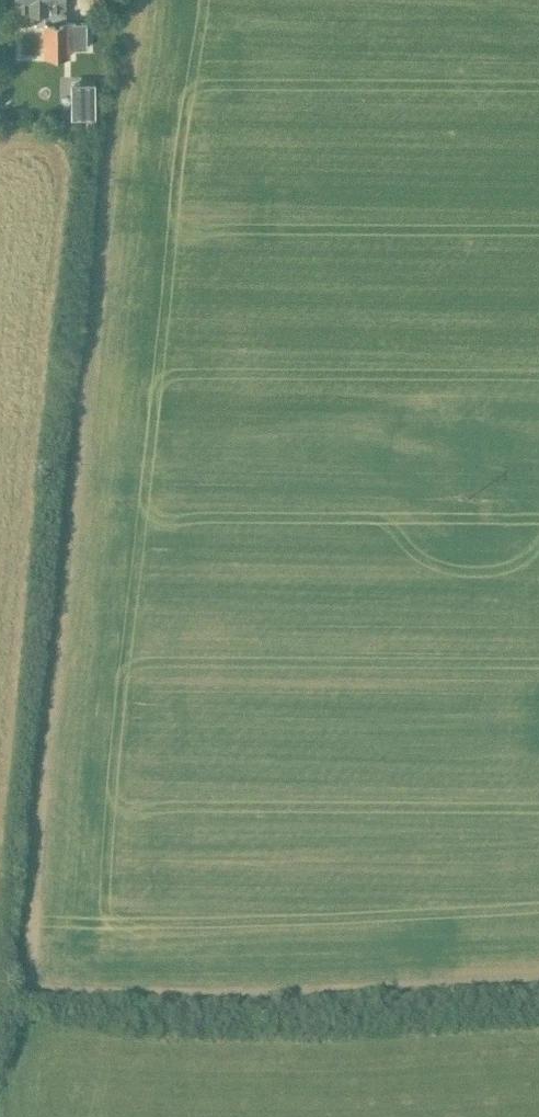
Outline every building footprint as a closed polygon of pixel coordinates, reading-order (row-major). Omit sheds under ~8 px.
[(44,20),(64,20),(64,0),(16,0),(16,20),(44,20)] [(64,20),(44,20),(44,54),(69,54),(69,46),(86,46),(86,20),(64,20)] [(72,115),(98,114),(96,77),(70,79),(72,115)]
